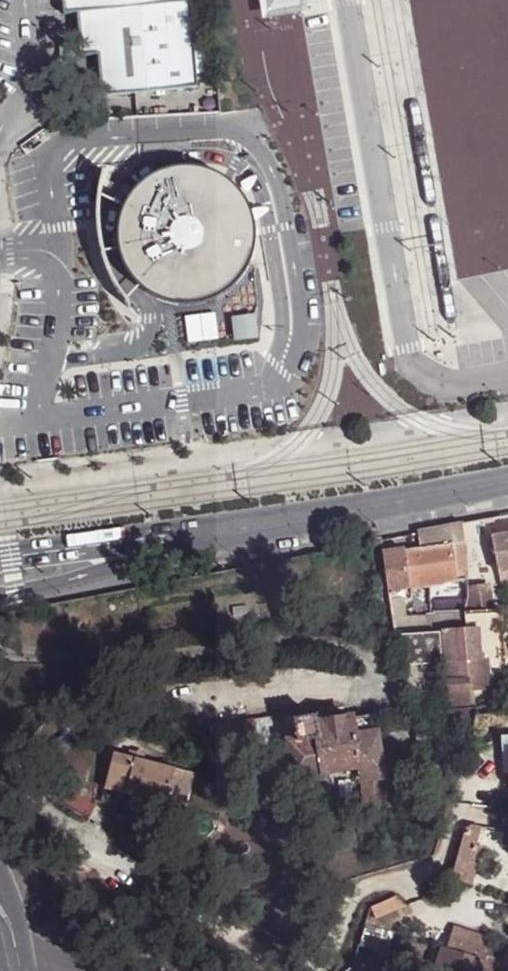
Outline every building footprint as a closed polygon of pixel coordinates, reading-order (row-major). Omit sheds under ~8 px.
[(67,12),(145,4),(154,89),(207,83),(198,0),(66,0),(67,12)] [(269,16),(284,14),(304,11),(302,0),(266,0),(269,16)] [(253,250),(255,237),(254,224),(250,211),(244,200),(236,189),(226,181),(214,174),(202,170),(189,168),(176,169),(163,172),(151,177),(140,185),(131,194),(124,205),(119,217),(117,230),(117,243),(119,256),(124,268),(131,279),(140,289),(151,297),(163,302),(175,305),(189,306),(202,304),(214,300),(226,293),(236,285),(244,274),(250,263),(253,250)] [(419,535),(421,548),(428,588),(464,581),(469,580),(466,526),(419,535)] [(494,537),(500,571),(507,569),(507,534),(494,537)] [(421,548),(382,552),(388,593),(428,588),(421,548)] [(431,604),(407,608),(409,623),(430,621),(434,620),(431,604)] [(434,620),(430,621),(430,634),(440,634),(462,631),(464,616),(434,620)] [(409,623),(393,625),(395,637),(430,634),(430,621),(409,623)] [(462,631),(440,634),(447,715),(467,715),(465,696),(486,694),(484,663),(479,663),(475,631),(462,631)] [(317,722),(295,726),(297,742),(288,744),(295,782),(328,775),(327,771),(360,765),(360,770),(364,770),(381,766),(385,766),(378,734),(357,736),(353,725),(319,730),(317,722)] [(251,724),(215,729),(220,750),(262,741),(251,724)] [(432,727),(415,730),(418,746),(434,743),(432,727)] [(179,770),(121,747),(109,781),(167,804),(172,791),(179,770)] [(381,766),(364,770),(365,797),(383,797),(381,766)] [(196,777),(179,770),(172,791),(188,797),(196,777)] [(188,797),(172,791),(167,804),(166,810),(180,816),(188,797)] [(493,941),(460,932),(455,953),(471,957),(487,962),(489,955),(493,941)] [(448,950),(442,969),(446,970),(484,970),(487,962),(482,961),(471,957),(455,953),(448,950)] [(487,962),(484,970),(507,970),(507,960),(489,955),(487,962)]
